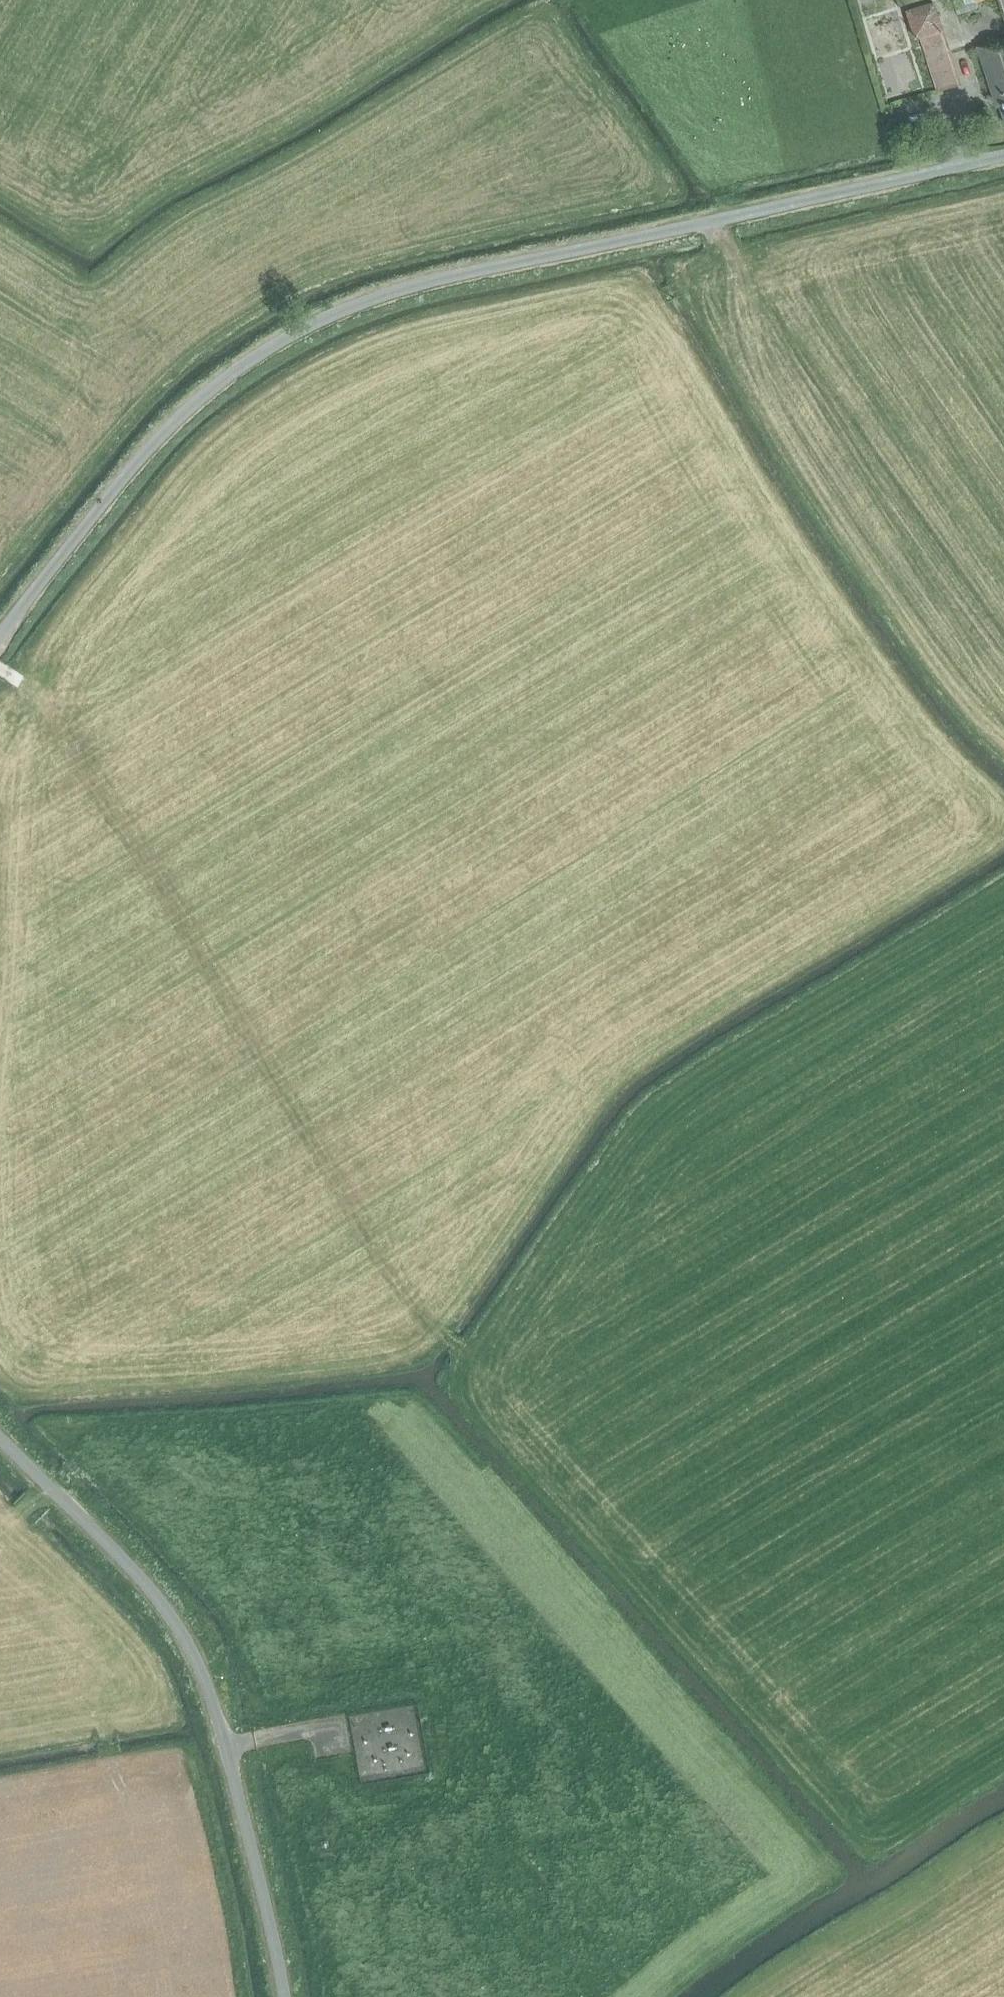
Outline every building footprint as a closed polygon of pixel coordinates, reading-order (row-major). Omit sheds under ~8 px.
[(890,97),(923,87),(898,0),(862,0),(890,97)] [(955,9),(983,0),(952,0),(955,9)] [(960,85),(932,1),(904,11),(915,44),(919,42),(936,93),(960,85)] [(975,46),(995,110),(1000,109),(1003,123),(1003,37),(975,46)] [(418,1700),(351,1711),(363,1782),(430,1771),(418,1700)]
